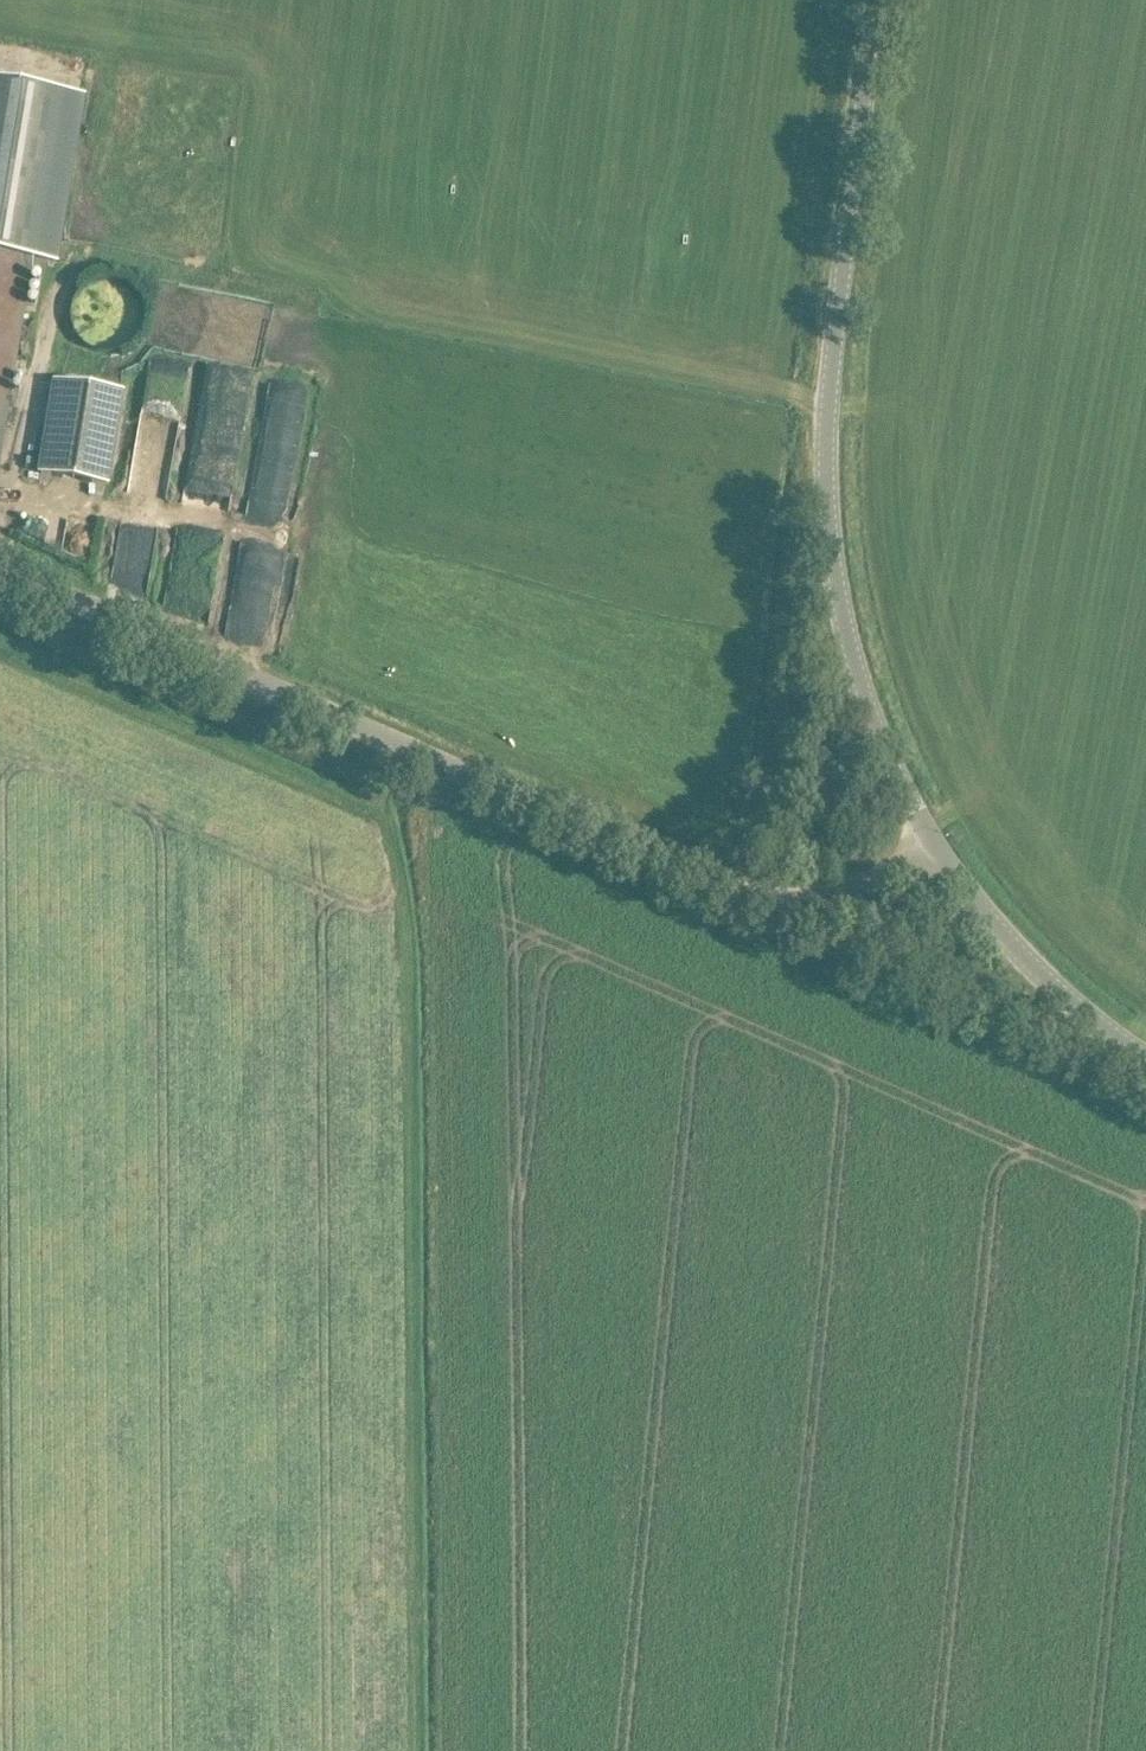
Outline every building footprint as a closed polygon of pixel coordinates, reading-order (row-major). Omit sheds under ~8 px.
[(81,94),(0,83),(0,467),(2,467),(24,299),(26,299),(31,261),(58,265),(81,94)] [(39,476),(104,487),(121,394),(55,383),(39,476)]
